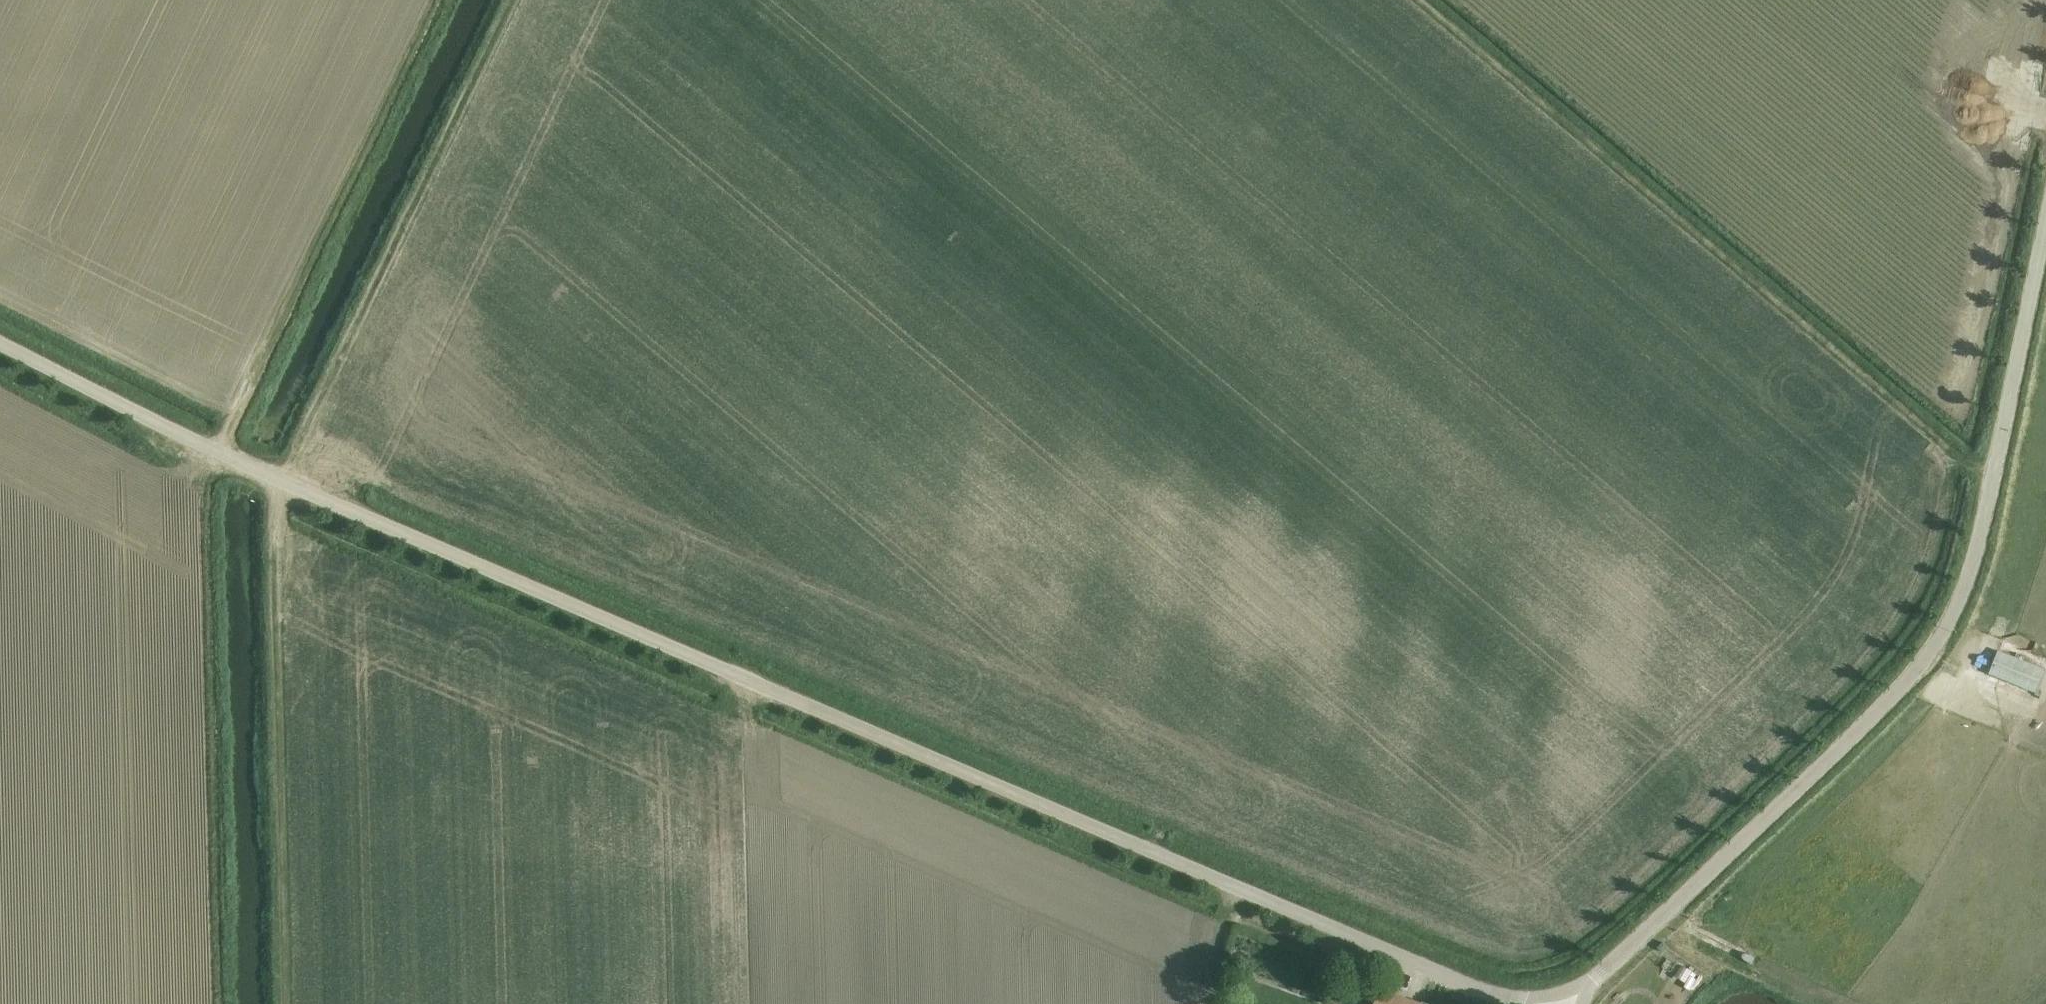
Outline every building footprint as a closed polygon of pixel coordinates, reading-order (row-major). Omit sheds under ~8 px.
[(1997,652),(1989,674),(2035,692),(2044,670),(1997,652)]
